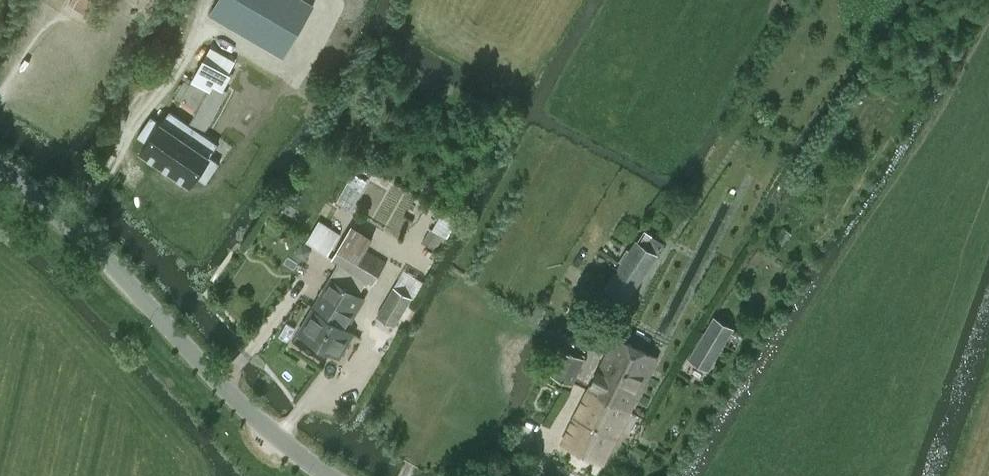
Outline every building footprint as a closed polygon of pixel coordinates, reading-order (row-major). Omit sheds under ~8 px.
[(72,6),(87,15),(95,1),(93,0),(69,0),(68,3),(72,5),(72,6)] [(211,14),(283,56),(313,4),(306,0),(219,0),(211,14)] [(204,60),(193,80),(210,89),(213,83),(218,86),(220,87),(229,72),(235,61),(211,47),(204,60)] [(193,80),(182,100),(212,117),(227,91),(223,89),(220,87),(218,86),(213,83),(210,89),(193,80)] [(151,116),(138,136),(148,143),(141,153),(189,186),(196,175),(206,182),(219,162),(209,156),(218,143),(170,110),(161,123),(151,116)] [(350,171),(337,202),(353,209),(366,177),(350,171)] [(328,255),(340,234),(318,222),(306,242),(328,255)] [(353,270),(365,250),(372,238),(351,225),(332,258),(340,262),(353,270)] [(436,250),(444,236),(430,228),(422,242),(436,250)] [(636,239),(605,287),(627,302),(659,254),(657,253),(664,242),(645,229),(638,240),(636,239)] [(353,270),(367,279),(373,283),(386,262),(365,250),(353,270)] [(367,279),(353,270),(340,262),(313,307),(347,327),(365,298),(358,294),(367,279)] [(394,288),(377,316),(394,326),(411,298),(394,288)] [(347,328),(347,327),(313,307),(298,333),(320,346),(318,348),(329,355),(331,352),(339,357),(354,332),(347,328)] [(715,318),(690,359),(708,369),(732,328),(715,318)] [(630,410),(656,357),(615,336),(589,390),(630,410)] [(571,384),(584,359),(560,348),(548,372),(571,384)] [(603,463),(630,410),(589,390),(562,443),(603,463)] [(637,464),(642,455),(630,449),(625,459),(637,464)]
